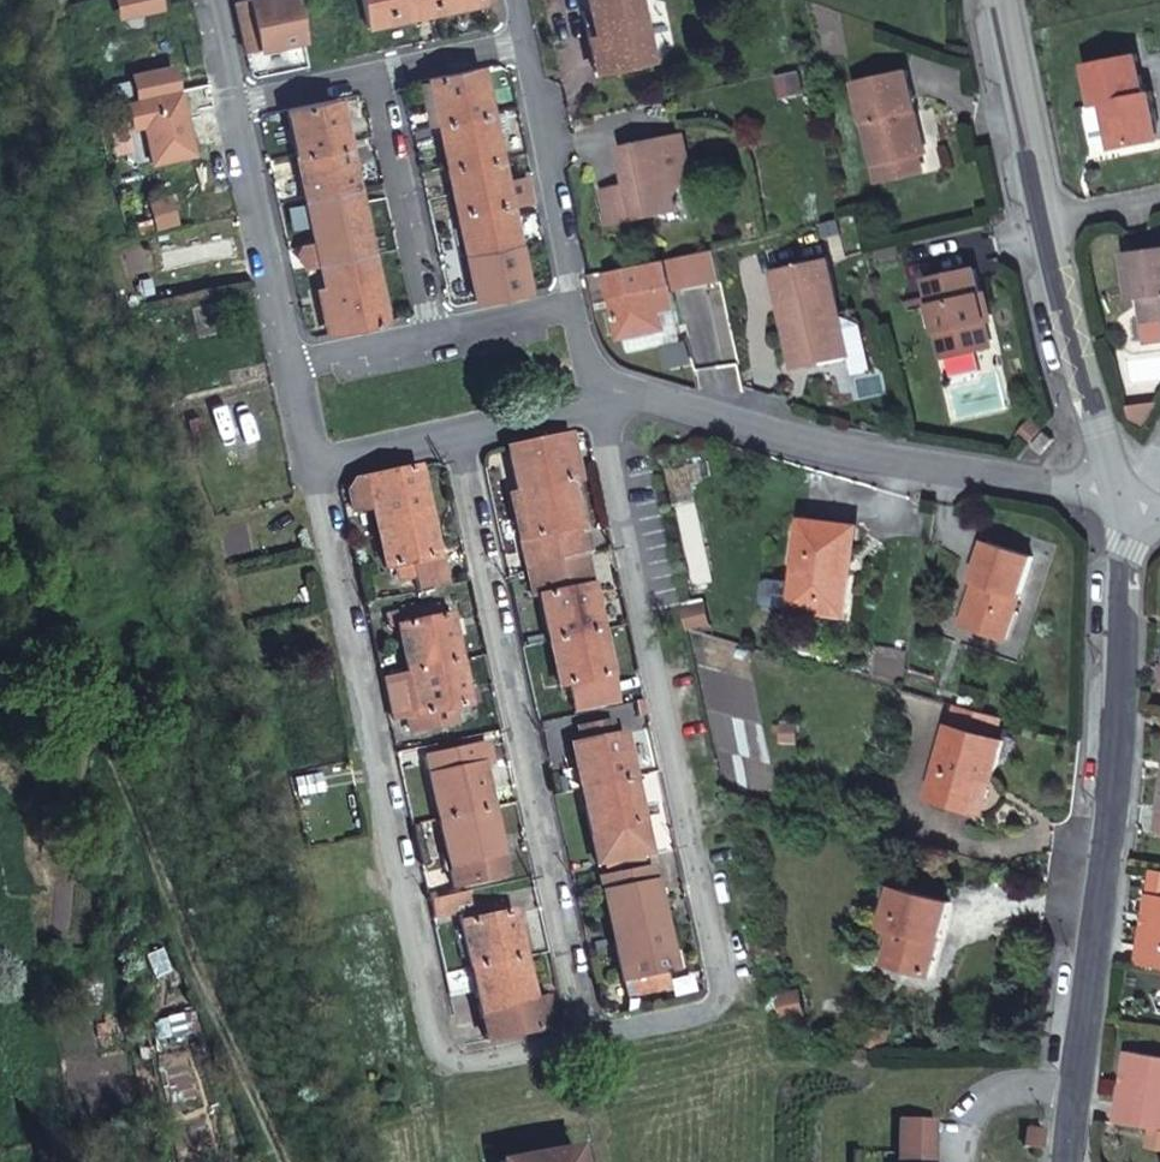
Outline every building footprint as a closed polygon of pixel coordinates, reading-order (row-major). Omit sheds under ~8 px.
[(125,18),(148,13),(145,0),(121,0),(125,18)] [(148,13),(163,10),(160,0),(145,0),(148,13)] [(234,1),(244,50),(302,38),(294,0),(238,0),(234,1)] [(302,38),(367,25),(362,0),(294,0),(302,38)] [(367,25),(389,20),(385,0),(362,0),(367,25)] [(389,20),(412,15),(409,0),(385,0),(389,20)] [(412,15),(433,11),(431,0),(409,0),(412,15)] [(479,2),(488,0),(431,0),(433,11),(479,2)] [(589,5),(603,65),(646,55),(633,0),(587,0),(589,5)] [(576,8),(591,67),(603,65),(589,5),(576,8)] [(1139,48),(1089,59),(1097,97),(1106,95),(1115,137),(1159,128),(1159,122),(1152,83),(1147,84),(1139,48)] [(850,76),(872,159),(921,146),(916,125),(910,126),(905,107),(910,106),(897,62),(850,76)] [(427,79),(437,124),(487,113),(478,68),(427,79)] [(286,109),(296,154),(347,143),(337,98),(286,109)] [(437,124),(474,300),(524,289),(506,202),(527,199),(522,174),(501,178),(487,113),(437,124)] [(694,177),(685,138),(628,151),(636,183),(612,189),(620,224),(684,210),(677,181),(694,177)] [(347,143),(296,154),(297,158),(305,197),(356,187),(347,143)] [(921,146),(872,159),(876,173),(925,161),(921,146)] [(370,255),(356,187),(305,197),(315,242),(305,244),(309,262),(318,260),(320,265),(370,255)] [(713,249),(710,250),(651,263),(608,271),(622,336),(665,327),(663,315),(676,312),(671,290),(719,279),(713,249)] [(384,319),(370,255),(320,265),(328,307),(332,327),(333,330),(384,319)] [(803,362),(849,351),(844,333),(825,255),(772,268),(781,309),(790,306),(803,362)] [(1127,266),(1136,308),(1149,306),(1158,349),(1159,349),(1159,260),(1127,266)] [(971,265),(923,277),(942,353),(990,341),(971,265)] [(332,327),(328,307),(314,310),(318,330),(332,327)] [(665,327),(622,336),(625,353),(682,342),(676,312),(663,315),(665,327)] [(844,333),(849,351),(852,350),(857,369),(874,365),(864,328),(844,333)] [(1032,434),(1042,423),(1035,416),(1025,427),(1032,434)] [(1041,443),(1051,432),(1044,426),(1035,437),(1041,443)] [(557,436),(566,481),(572,479),(563,435),(557,436)] [(515,492),(566,481),(557,436),(506,447),(515,492)] [(371,504),(375,521),(425,512),(416,467),(366,477),(371,504)] [(352,509),(371,504),(366,477),(354,480),(348,489),(352,509)] [(537,565),(558,561),(551,531),(576,526),(566,481),(515,492),(524,536),(519,537),(526,567),(537,565)] [(425,512),(375,521),(384,567),(390,566),(411,561),(435,555),(425,512)] [(794,612),(827,616),(828,609),(848,611),(852,582),(848,582),(855,532),(806,525),(794,612)] [(551,531),(558,561),(582,555),(588,554),(583,530),(577,532),(576,526),(551,531)] [(1009,646),(1034,567),(988,552),(975,592),(981,593),(968,632),(1009,646)] [(441,586),(435,555),(411,561),(415,580),(418,590),(441,586)] [(546,640),(598,630),(591,593),(582,555),(558,561),(537,565),(543,594),(537,595),(546,640)] [(411,561),(390,566),(394,585),(415,580),(411,561)] [(407,670),(457,659),(448,614),(439,616),(437,606),(405,613),(407,623),(397,625),(407,670)] [(706,609),(684,613),(688,632),(711,627),(706,609)] [(828,609),(827,616),(847,619),(848,611),(828,609)] [(711,627),(688,632),(713,640),(711,627)] [(612,701),(598,630),(546,640),(555,685),(565,683),(571,710),(612,701)] [(407,671),(384,675),(393,720),(405,717),(408,730),(444,722),(441,710),(467,704),(457,659),(407,670),(407,671)] [(996,746),(1002,725),(958,712),(952,732),(996,746)] [(578,790),(629,779),(620,734),(610,736),(607,720),(575,727),(578,742),(568,744),(578,790)] [(1007,749),(996,746),(952,732),(932,802),(986,819),(1007,749)] [(438,819),(489,808),(480,764),(486,763),(482,743),(425,755),(438,819)] [(637,815),(629,779),(578,790),(593,863),(646,852),(637,815)] [(503,875),(489,808),(438,819),(452,886),(503,875)] [(610,939),(661,928),(647,863),(597,874),(600,893),(610,939)] [(1147,867),(1142,895),(1145,896),(1132,967),(1159,973),(1159,869),(1147,867)] [(470,890),(428,899),(433,923),(459,919),(470,968),(521,957),(512,912),(501,914),(500,905),(475,910),(470,890)] [(933,974),(952,908),(902,892),(891,927),(899,929),(889,961),(933,974)] [(670,972),(661,928),(610,939),(619,982),(628,981),(630,990),(662,983),(660,974),(670,972)] [(530,1000),(521,957),(470,968),(444,974),(448,995),(475,989),(487,1040),(551,1025),(545,997),(530,1000)] [(1132,1058),(1126,1093),(1122,1092),(1117,1128),(1159,1135),(1159,1063),(1132,1058)] [(898,1116),(897,1161),(931,1161),(933,1117),(898,1116)] [(1035,1138),(1019,1138),(1018,1157),(1035,1158),(1035,1138)] [(498,1160),(499,1161),(578,1161),(574,1146),(498,1160)]
